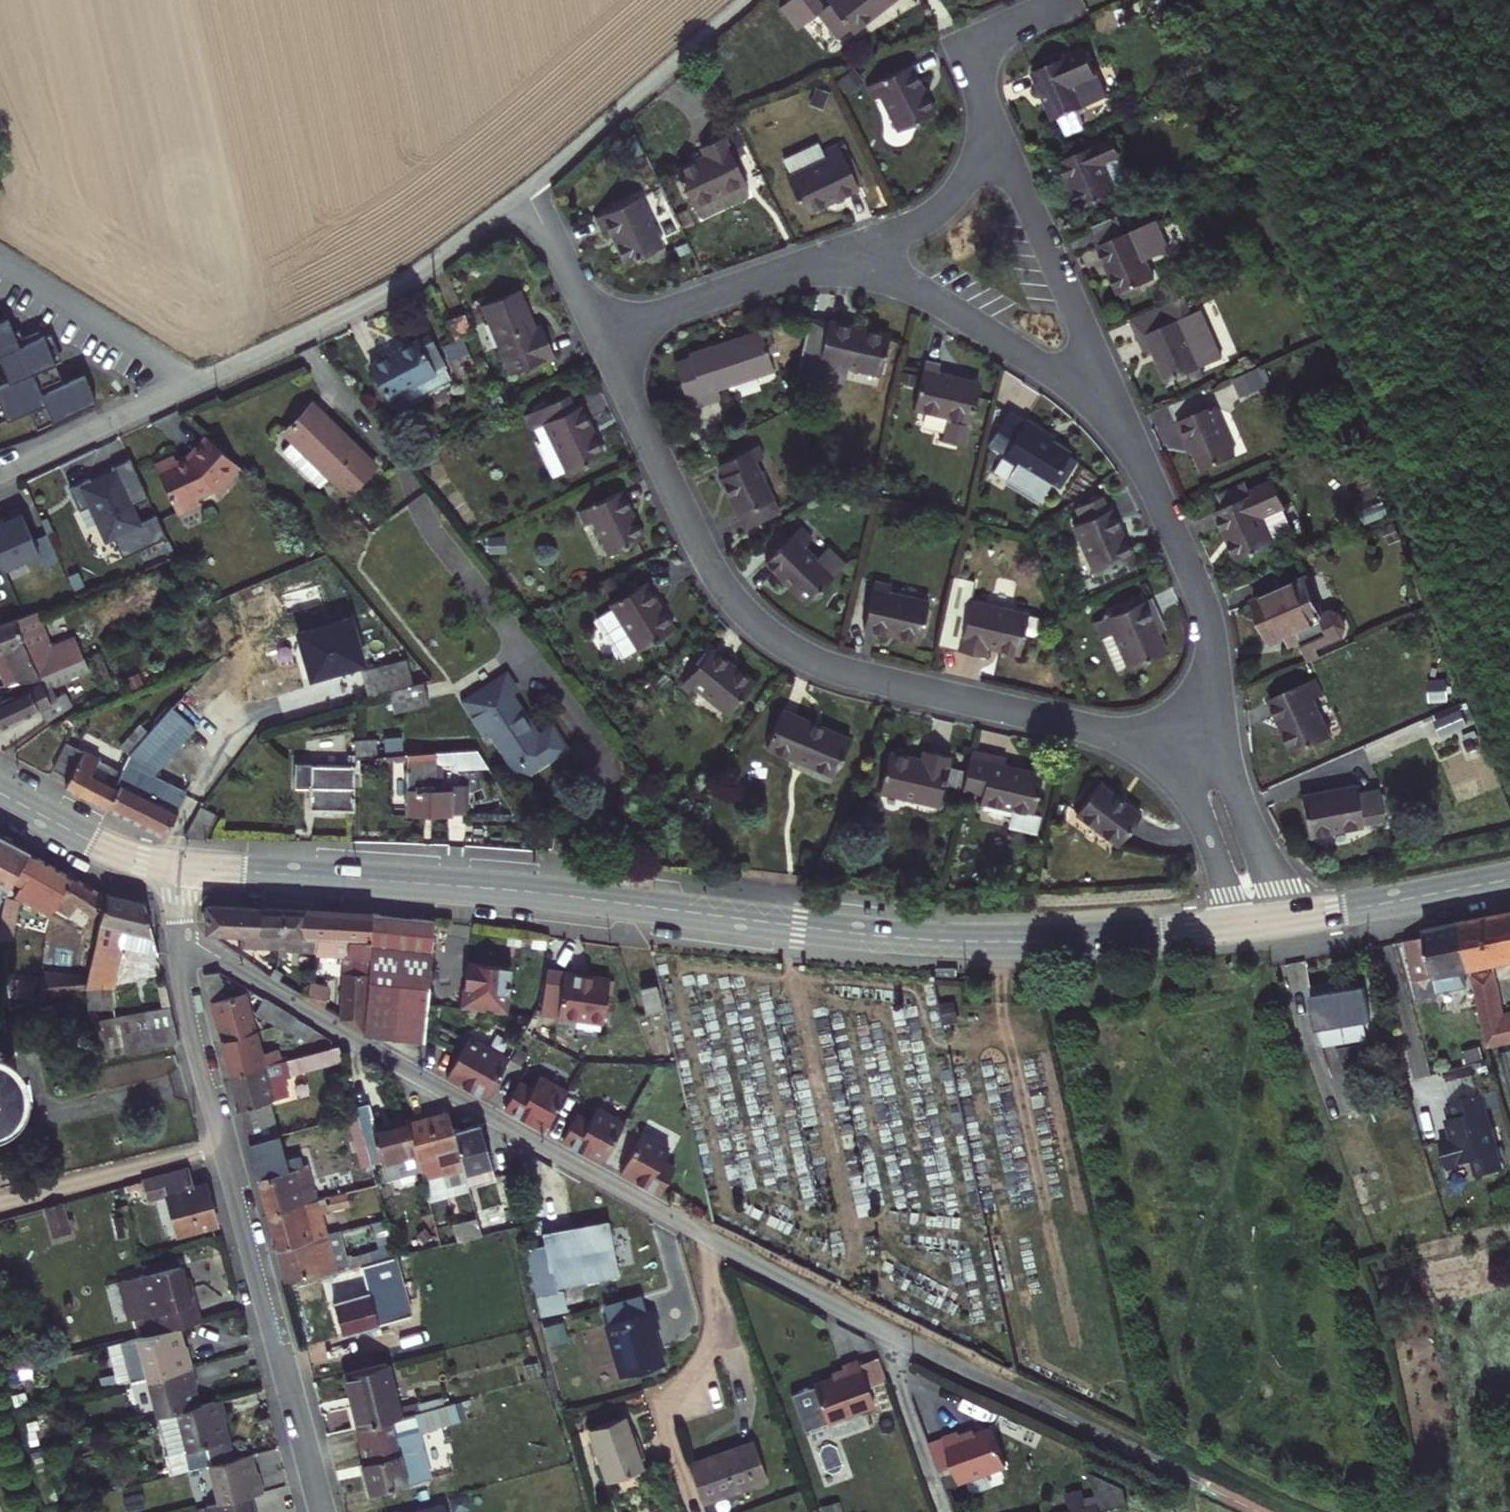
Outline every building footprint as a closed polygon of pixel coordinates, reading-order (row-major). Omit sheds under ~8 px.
[(855,30),(892,0),(827,0),(816,9),(835,34),(849,23),(855,30)] [(1051,116),(1109,92),(1089,45),(1031,69),(1051,116)] [(898,129),(934,112),(913,64),(871,83),(877,98),(882,96),(898,129)] [(1080,202),(1114,188),(1106,167),(1125,159),(1114,132),(1060,154),(1080,202)] [(742,182),(743,181),(723,135),(699,146),(704,156),(677,169),(693,204),(694,203),(700,215),(703,216),(746,197),(747,193),(742,182)] [(807,215),(865,189),(840,135),(822,143),(829,156),(824,158),(817,144),(785,158),(792,172),(788,174),(807,215)] [(630,258),(663,243),(639,193),(600,212),(605,223),(611,220),(630,258)] [(1122,292),(1155,278),(1146,258),(1169,248),(1157,219),(1127,232),(1119,213),(1093,224),(1122,292)] [(511,370),(546,354),(516,289),(481,305),(511,370)] [(1173,376),(1224,355),(1204,306),(1193,311),(1184,292),(1131,314),(1145,349),(1159,343),(1173,376)] [(459,326),(476,319),(465,294),(448,302),(459,326)] [(7,395),(0,398),(0,423),(5,433),(43,417),(51,437),(112,411),(100,384),(57,402),(55,397),(49,382),(71,373),(60,345),(35,355),(23,328),(14,333),(6,314),(0,316),(0,380),(7,395)] [(842,361),(883,371),(892,332),(816,314),(803,365),(839,374),(842,361)] [(439,374),(452,367),(428,319),(370,347),(390,389),(400,384),(397,376),(431,359),(439,374)] [(716,386),(772,368),(769,357),(778,354),(772,335),(761,339),(759,332),(691,353),(693,360),(674,366),(687,407),(719,397),(716,386)] [(970,449),(986,376),(949,368),(951,358),(930,354),(928,364),(910,360),(902,394),(921,398),(920,402),(950,409),(942,443),(970,449)] [(404,391),(439,374),(431,359),(397,376),(400,384),(404,391)] [(1233,379),(1241,396),(1268,384),(1260,367),(1233,379)] [(558,474),(606,451),(584,403),(577,406),(569,388),(527,408),(558,474)] [(331,487),(366,462),(318,396),(283,421),(331,487)] [(1204,475),(1240,459),(1216,405),(1178,422),(1170,404),(1146,414),(1162,449),(1194,452),(1204,475)] [(1043,504),(1077,447),(1022,414),(1019,421),(1007,414),(989,446),(1002,454),(990,473),(1043,504)] [(233,463),(237,458),(212,436),(207,442),(233,463)] [(199,493),(195,485),(212,476),(218,481),(233,463),(207,442),(196,455),(182,462),(178,456),(156,467),(177,504),(199,493)] [(749,527),(780,510),(754,462),(764,457),(757,444),(721,463),(726,471),(720,475),(749,527)] [(153,501),(132,462),(113,472),(116,477),(95,488),(92,483),(72,493),(82,513),(92,508),(101,525),(104,522),(114,541),(117,539),(127,557),(170,535),(161,517),(146,524),(138,509),(153,501)] [(1235,557),(1292,532),(1272,484),(1214,509),(1235,557)] [(608,552),(642,536),(621,491),(580,511),(586,523),(592,520),(608,552)] [(1094,565),(1133,547),(1112,501),(1073,519),(1094,565)] [(0,530),(0,550),(10,572),(45,556),(39,542),(26,514),(9,522),(11,525),(0,530)] [(812,600),(842,565),(797,527),(767,562),(812,600)] [(53,536),(39,542),(45,556),(47,560),(61,554),(53,536)] [(61,554),(47,560),(51,569),(65,563),(61,554)] [(1342,613),(1332,608),(1324,612),(1307,571),(1251,594),(1270,639),(1282,634),(1286,643),(1303,636),(1310,651),(1347,636),(1348,624),(1342,613)] [(864,623),(919,637),(928,602),(896,593),(899,582),(876,576),(864,623)] [(658,633),(673,623),(647,583),(613,604),(643,651),(662,639),(658,633)] [(994,645),(1022,651),(1030,611),(969,600),(960,650),(992,656),(994,645)] [(1168,652),(1148,602),(1093,624),(1113,674),(1168,652)] [(62,653),(69,671),(90,662),(97,660),(89,641),(62,653)] [(729,710),(753,680),(710,646),(681,683),(691,691),(696,684),(729,710)] [(390,689),(408,685),(401,661),(357,673),(364,697),(390,689)] [(68,714),(63,703),(55,706),(49,690),(94,672),(90,662),(69,671),(45,682),(47,688),(0,707),(0,731),(44,712),(50,725),(68,714)] [(558,724),(545,735),(513,697),(519,692),(505,677),(485,693),(514,738),(537,778),(575,745),(558,724)] [(396,711),(430,702),(424,681),(408,685),(390,689),(396,711)] [(1292,746),(1327,731),(1316,705),(1322,703),(1313,682),(1272,699),(1292,746)] [(537,778),(514,738),(485,693),(464,711),(494,746),(501,740),(535,780),(537,778)] [(177,836),(198,795),(160,776),(164,767),(170,771),(202,722),(180,700),(147,737),(127,778),(132,781),(127,790),(118,808),(175,836),(177,836)] [(1433,719),(1439,735),(1467,725),(1461,708),(1433,719)] [(767,747),(835,777),(852,740),(784,709),(767,747)] [(72,731),(78,728),(75,721),(68,724),(72,731)] [(875,792),(935,808),(949,752),(925,745),(922,757),(888,747),(875,792)] [(430,759),(483,758),(476,747),(429,749),(430,759)] [(127,790),(103,778),(110,763),(77,748),(64,775),(80,783),(77,789),(118,808),(127,790)] [(1044,812),(1034,810),(1043,773),(1006,764),(1007,757),(974,749),(964,791),(983,796),(982,799),(1016,807),(1013,822),(1040,829),(1044,812)] [(309,803),(351,803),(351,760),(295,760),(295,783),(309,783),(309,803)] [(1120,839),(1140,810),(1095,779),(1075,808),(1120,839)] [(405,805),(450,805),(450,782),(405,782),(405,805)] [(1364,818),(1384,815),(1380,791),(1361,794),(1359,785),(1304,794),(1310,833),(1365,825),(1364,818)] [(189,836),(210,836),(222,806),(207,800),(201,808),(189,836)] [(24,880),(38,851),(0,832),(0,878),(21,887),(24,880)] [(24,880),(62,899),(77,871),(71,868),(38,851),(24,880)] [(99,933),(111,887),(77,871),(62,899),(71,903),(75,894),(96,905),(91,923),(96,924),(93,931),(99,933)] [(106,985),(117,943),(121,925),(151,936),(145,901),(111,887),(99,933),(87,981),(106,985)] [(8,941),(23,944),(33,897),(22,894),(20,904),(17,903),(8,941)] [(274,931),(260,930),(261,905),(204,902),(202,929),(265,972),(272,961),(273,944),(274,931)] [(284,933),(310,935),(313,910),(261,905),(260,930),(274,931),(273,944),(283,945),(284,933)] [(421,999),(428,920),(313,910),(310,935),(311,937),(344,940),(337,1010),(366,1027),(422,1032),(425,999),(421,999)] [(1509,956),(1509,910),(1491,914),(1501,958),(1509,956)] [(1498,958),(1501,958),(1491,914),(1464,920),(1475,964),(1498,958)] [(1439,972),(1475,964),(1464,920),(1427,928),(1429,935),(1414,939),(1425,986),(1442,982),(1439,972)] [(155,957),(151,936),(121,925),(117,943),(155,957)] [(473,958),(465,1004),(511,1011),(514,993),(496,990),(501,962),(473,958)] [(1509,1038),(1509,1009),(1498,958),(1475,964),(1494,1041),(1509,1038)] [(295,979),(289,976),(291,971),(272,961),(265,972),(292,985),(295,979)] [(1439,972),(1442,982),(1477,973),(1475,964),(1439,972)] [(546,969),(543,1014),(607,1021),(611,974),(546,969)] [(219,971),(200,975),(204,993),(222,989),(219,971)] [(27,1003),(41,998),(44,980),(33,978),(27,1003)] [(1315,1041),(1373,1033),(1366,988),(1308,997),(1315,1041)] [(275,1047),(263,1050),(256,1025),(246,1027),(244,1020),(254,1017),(250,1003),(240,1006),(237,994),(216,1000),(234,1069),(278,1058),(275,1047)] [(307,1036),(312,1026),(264,998),(256,1011),(288,1030),(289,1026),(307,1036)] [(109,1048),(176,1040),(166,1003),(95,1012),(109,1048)] [(463,1031),(442,1071),(483,1094),(503,1053),(463,1031)] [(342,1120),(356,1116),(336,1043),(282,1057),(287,1073),(326,1062),(342,1120)] [(18,1096),(25,1078),(20,1059),(4,1047),(0,1046),(0,1107),(1,1107),(18,1096)] [(254,1142),(284,1134),(269,1078),(282,1074),(278,1058),(234,1069),(254,1142)] [(519,1078),(502,1107),(544,1131),(568,1090),(540,1074),(533,1086),(519,1078)] [(573,1111),(558,1137),(598,1160),(620,1121),(593,1105),(586,1119),(573,1111)] [(1501,1171),(1485,1108),(1450,1118),(1455,1139),(1439,1143),(1446,1168),(1473,1161),(1477,1177),(1501,1171)] [(461,1151),(455,1130),(449,1110),(428,1116),(443,1172),(450,1170),(446,1155),(461,1151)] [(433,1175),(443,1172),(428,1116),(404,1122),(413,1156),(415,1164),(429,1160),(433,1175)] [(388,1162),(413,1156),(404,1122),(369,1132),(382,1181),(393,1178),(388,1162)] [(474,1170),(491,1166),(481,1125),(478,1124),(455,1130),(461,1151),(483,1234),(527,1222),(520,1197),(490,1206),(485,1188),(480,1189),(477,1179),(474,1170)] [(638,1131),(615,1170),(655,1193),(670,1167),(657,1159),(665,1147),(638,1131)] [(260,1163),(290,1155),(284,1134),(254,1142),(260,1163)] [(180,1232),(220,1222),(211,1181),(195,1185),(191,1166),(147,1176),(152,1196),(170,1192),(180,1232)] [(477,1179),(494,1175),(491,1166),(474,1170),(477,1179)] [(272,1211),(317,1200),(309,1169),(263,1181),(272,1211)] [(55,1237),(72,1231),(63,1200),(46,1206),(55,1237)] [(318,1237),(326,1235),(317,1200),(272,1211),(281,1246),(282,1246),(318,1237)] [(557,1280),(616,1265),(603,1217),(541,1233),(544,1243),(523,1249),(540,1315),(564,1309),(557,1280)] [(291,1277),(336,1265),(331,1247),(321,1249),(318,1237),(282,1246),(291,1277)] [(181,1329),(203,1323),(193,1285),(184,1288),(179,1266),(141,1276),(151,1316),(162,1313),(167,1332),(181,1329)] [(341,1337),(377,1327),(361,1266),(348,1269),(356,1298),(332,1305),(341,1337)] [(643,1290),(596,1304),(618,1375),(662,1364),(643,1290)] [(193,1348),(186,1350),(181,1329),(167,1332),(139,1339),(149,1378),(197,1366),(193,1348)] [(807,1428),(872,1404),(865,1386),(884,1379),(876,1359),(861,1364),(858,1357),(840,1364),(843,1372),(793,1391),(807,1428)] [(180,1411),(201,1405),(196,1385),(202,1383),(197,1366),(149,1378),(160,1416),(180,1411)] [(385,1419),(392,1417),(379,1367),(342,1377),(355,1426),(385,1419)] [(212,1465),(235,1460),(225,1421),(230,1420),(225,1398),(201,1405),(180,1411),(196,1469),(212,1465)] [(606,1477),(640,1467),(625,1413),(590,1424),(606,1477)] [(360,1479),(398,1469),(385,1419),(355,1426),(363,1460),(356,1463),(360,1479)] [(957,1479),(1005,1463),(993,1424),(934,1443),(942,1467),(952,1464),(957,1479)] [(698,1498),(764,1477),(752,1439),(686,1460),(698,1498)] [(252,1497),(267,1493),(262,1475),(255,1477),(250,1456),(235,1460),(212,1465),(222,1504),(252,1497)] [(364,1496),(403,1486),(398,1469),(360,1479),(364,1496)] [(252,1497),(222,1504),(209,1508),(210,1511),(256,1511),(252,1497)] [(443,1502),(403,1511),(446,1511),(443,1502)]
